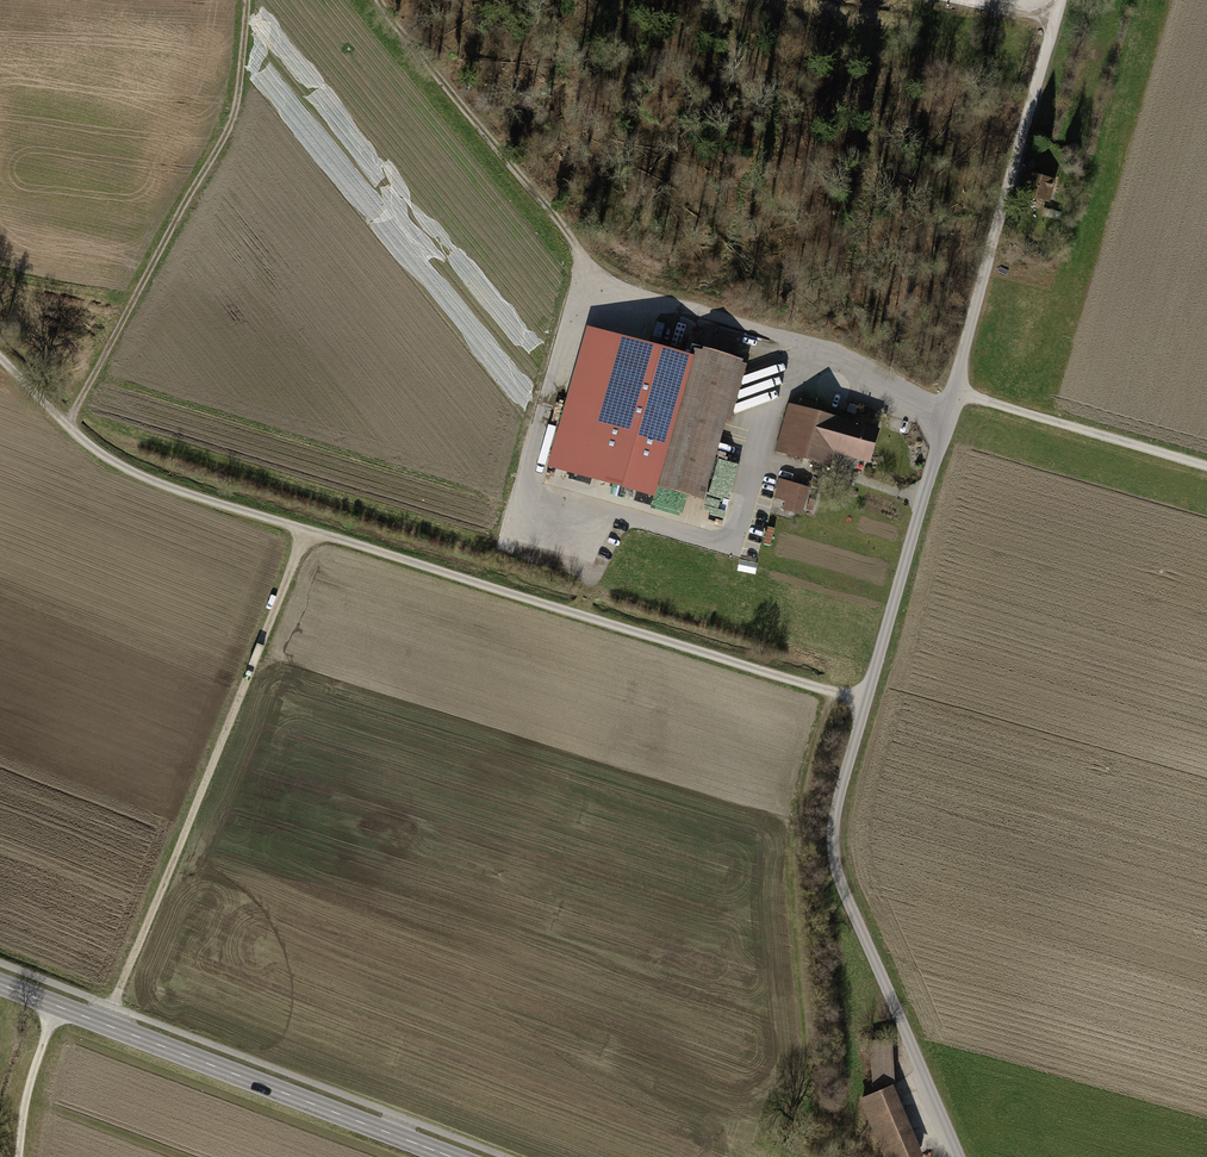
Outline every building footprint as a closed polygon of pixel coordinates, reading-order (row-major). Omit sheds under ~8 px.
[(1050,203),(1055,181),(1027,174),(1024,184),(1021,196),(1050,203)] [(692,357),(587,327),(546,468),(654,499),(658,487),(703,500),(726,420),(731,421),(747,366),(742,365),(743,361),(702,349),(701,353),(694,351),(692,357)] [(798,407),(788,404),(774,452),(830,468),(834,454),(870,464),(880,431),(826,415),(828,407),(800,399),(798,407)] [(811,489),(779,479),(773,498),(785,502),(783,511),(802,517),(811,489)] [(892,1037),(869,1039),(873,1091),(893,1082),(894,1086),(895,1086),(892,1037)] [(859,1097),(884,1156),(918,1156),(924,1155),(894,1086),(893,1082),(873,1091),(859,1097)]
